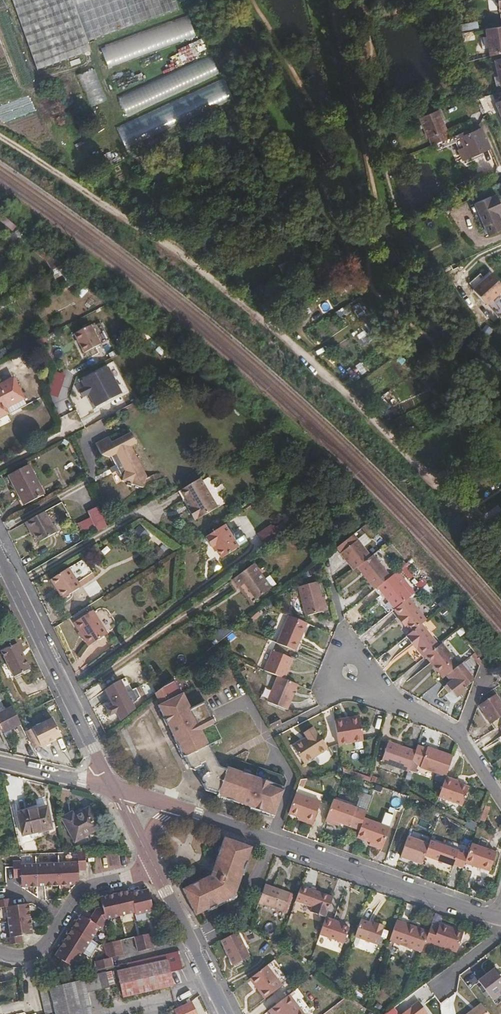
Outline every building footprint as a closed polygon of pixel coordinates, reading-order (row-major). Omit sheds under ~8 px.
[(95,38),(79,0),(13,0),(38,70),(91,51),(87,41),(95,38)] [(178,8),(175,0),(79,0),(95,38),(178,8)] [(107,65),(194,39),(188,19),(101,44),(107,65)] [(460,25),(462,33),(479,30),(478,21),(460,25)] [(500,53),(500,27),(485,29),(490,56),(500,53)] [(124,112),(220,75),(213,57),(117,93),(124,112)] [(92,68),(77,75),(90,105),(106,98),(92,68)] [(492,95),(480,99),(483,106),(489,103),(489,102),(494,100),(492,95)] [(167,107),(116,126),(122,143),(173,124),(167,107)] [(429,138),(432,145),(449,138),(445,131),(447,130),(438,110),(419,118),(428,139),(429,138)] [(463,160),(490,148),(482,128),(479,129),(478,126),(453,136),(463,160)] [(474,203),(488,236),(500,230),(500,219),(498,213),(500,212),(500,204),(497,194),(491,197),(491,196),(474,203)] [(8,232),(0,217),(0,237),(8,232)] [(62,265),(40,247),(34,250),(47,261),(52,271),(62,265)] [(323,260),(313,265),(320,279),(330,274),(323,260)] [(81,281),(62,265),(52,271),(63,291),(81,281)] [(469,284),(474,290),(485,280),(480,274),(469,284)] [(474,290),(473,291),(487,306),(500,294),(500,285),(491,274),(485,280),(474,290)] [(91,325),(74,334),(84,353),(101,344),(110,339),(101,322),(92,327),(91,325)] [(85,387),(89,394),(95,407),(122,394),(108,367),(81,381),(85,387)] [(9,413),(9,414),(27,405),(13,378),(0,385),(0,418),(9,413)] [(82,398),(89,394),(85,387),(78,390),(82,398)] [(128,448),(131,446),(137,443),(131,433),(112,443),(109,437),(96,444),(101,455),(110,458),(111,457),(115,466),(113,467),(115,472),(116,471),(120,479),(122,481),(127,483),(132,485),(143,488),(147,477),(144,478),(137,465),(138,460),(140,455),(135,454),(130,453),(128,448)] [(147,477),(138,460),(137,465),(144,478),(147,477)] [(29,464),(8,475),(24,506),(45,495),(29,464)] [(197,518),(197,519),(217,508),(200,479),(180,490),(191,507),(188,509),(194,520),(197,518)] [(96,505),(86,510),(89,517),(77,523),(84,536),(106,525),(96,505)] [(483,516),(489,524),(500,515),(500,509),(498,505),(483,516)] [(44,512),(25,522),(30,531),(32,530),(34,535),(39,542),(56,533),(44,512)] [(228,523),(225,525),(230,533),(233,532),(228,523)] [(230,533),(225,525),(205,538),(212,548),(213,546),(221,559),(247,542),(240,531),(235,534),(233,532),(230,533)] [(269,526),(258,532),(261,538),(273,532),(269,526)] [(137,528),(128,533),(134,544),(143,539),(137,528)] [(357,568),(371,556),(358,540),(340,554),(354,571),(357,568)] [(386,571),(373,555),(371,556),(357,568),(374,590),(377,587),(391,577),(386,571)] [(258,560),(253,564),(271,588),(276,585),(258,560)] [(271,588),(253,564),(233,580),(240,589),(245,585),(256,600),(271,588)] [(392,566),(386,571),(391,577),(394,575),(397,572),(392,566)] [(81,587),(78,582),(69,568),(50,580),(56,588),(57,587),(59,591),(58,591),(63,599),(81,587)] [(92,573),(78,582),(81,587),(95,578),(92,573)] [(394,575),(391,577),(377,587),(394,610),(409,598),(411,596),(394,575)] [(305,616),(326,610),(322,598),(318,582),(298,587),(305,616)] [(245,585),(240,589),(251,604),(256,600),(245,585)] [(422,623),(427,620),(409,598),(394,610),(399,616),(407,626),(411,632),(422,623)] [(84,636),(83,637),(89,646),(108,634),(93,610),(73,623),(80,632),(81,631),(84,636)] [(277,643),(296,651),(307,624),(288,616),(277,643)] [(404,627),(407,626),(399,616),(397,618),(404,627)] [(424,657),(425,657),(440,645),(422,623),(411,632),(406,636),(413,645),(414,644),(424,657)] [(18,643),(1,651),(13,677),(30,669),(18,643)] [(193,643),(182,651),(188,658),(199,649),(193,643)] [(443,679),(446,676),(460,665),(455,660),(442,643),(440,645),(425,657),(443,679)] [(413,645),(423,659),(424,657),(414,644),(413,645)] [(264,670),(278,676),(285,679),(293,659),(272,650),(264,670)] [(464,662),(469,657),(465,652),(455,660),(460,665),(464,662)] [(466,687),(474,681),(469,674),(472,672),(464,662),(460,665),(446,676),(450,682),(443,687),(449,693),(453,690),(458,697),(468,689),(466,687)] [(287,710),(298,685),(285,679),(278,676),(267,702),(287,710)] [(174,679),(155,694),(157,698),(160,700),(162,704),(158,706),(161,712),(169,729),(167,730),(172,740),(174,738),(177,744),(184,758),(185,757),(186,758),(190,769),(196,771),(201,767),(201,766),(204,764),(213,755),(208,746),(222,739),(204,703),(191,709),(183,693),(181,694),(174,679)] [(113,707),(116,712),(132,704),(137,700),(130,686),(125,689),(120,680),(104,688),(113,707)] [(267,700),(269,688),(263,687),(261,699),(267,700)] [(499,727),(500,725),(500,701),(496,694),(478,705),(494,729),(499,727)] [(12,706),(5,709),(1,702),(0,703),(0,726),(2,730),(3,733),(21,724),(12,706)] [(169,729),(161,712),(159,713),(167,730),(169,729)] [(268,722),(271,728),(282,723),(278,717),(268,722)] [(33,749),(63,738),(56,718),(25,728),(33,749)] [(343,719),(334,720),(339,745),(364,741),(360,718),(344,720),(343,719)] [(313,728),(304,734),(306,738),(293,746),(304,764),(328,749),(317,731),(315,732),(313,728)] [(11,729),(3,733),(6,738),(14,734),(11,729)] [(408,772),(411,763),(415,751),(388,742),(381,762),(408,772)] [(182,760),(186,758),(185,757),(184,758),(177,744),(174,745),(182,760)] [(446,777),(453,756),(427,747),(427,748),(417,745),(415,751),(411,763),(421,766),(420,768),(446,777)] [(198,775),(200,779),(202,781),(202,779),(202,778),(203,776),(204,775),(208,773),(219,767),(216,761),(213,755),(204,764),(201,766),(201,767),(196,771),(198,775)] [(249,807),(266,813),(275,816),(287,781),(284,776),(233,757),(229,759),(226,769),(219,767),(208,773),(204,775),(203,776),(202,778),(202,779),(202,781),(203,782),(204,783),(205,783),(203,785),(206,790),(216,794),(218,794),(217,796),(233,802),(239,804),(238,806),(248,810),(249,807)] [(460,782),(446,777),(439,797),(462,805),(468,787),(459,784),(460,782)] [(296,793),(288,814),(298,817),(313,823),(320,802),(296,793)] [(233,804),(233,802),(217,796),(218,794),(216,794),(215,798),(233,804)] [(360,830),(364,818),(366,811),(333,800),(326,821),(334,825),(335,822),(340,824),(360,830)] [(489,807),(485,805),(480,820),(484,822),(489,807)] [(259,813),(265,816),(266,813),(249,807),(248,810),(259,813)] [(39,811),(38,808),(17,813),(22,835),(52,828),(48,809),(39,811)] [(74,811),(62,818),(75,842),(100,828),(89,808),(76,815),(74,811)] [(360,830),(357,838),(383,847),(390,828),(364,818),(360,830)] [(422,865),(425,856),(429,844),(408,836),(400,857),(422,865)] [(206,877),(189,886),(183,889),(196,915),(235,896),(252,848),(224,838),(215,863),(218,864),(216,870),(212,872),(209,873),(205,875),(206,877)] [(454,865),(463,868),(465,863),(467,855),(458,852),(459,851),(430,840),(429,844),(425,856),(453,866),(454,865)] [(467,855),(465,863),(490,871),(496,852),(472,843),(467,855)] [(85,851),(78,852),(78,862),(59,863),(60,886),(75,885),(75,882),(79,882),(78,871),(86,871),(85,851)] [(37,887),(36,864),(21,865),(21,861),(13,861),(14,878),(21,878),(21,880),(21,887),(37,887)] [(59,863),(36,864),(37,887),(60,886),(59,863)] [(205,875),(188,883),(189,886),(206,877),(205,875)] [(265,884),(258,903),(284,912),(291,893),(265,884)] [(301,886),(295,901),(312,907),(311,912),(326,917),(333,897),(301,886)] [(131,892),(135,913),(136,915),(154,911),(148,889),(131,892)] [(115,894),(120,916),(135,913),(131,892),(130,890),(115,894)] [(96,908),(92,913),(106,922),(105,919),(120,916),(115,894),(100,897),(102,907),(96,908)] [(8,922),(31,919),(28,904),(13,906),(12,898),(0,900),(0,908),(6,907),(8,922)] [(81,914),(72,928),(92,940),(100,927),(102,928),(106,922),(92,913),(88,919),(81,914)] [(326,917),(319,935),(344,943),(349,928),(338,924),(339,922),(326,917)] [(31,919),(8,922),(10,937),(6,938),(8,945),(23,943),(22,936),(33,934),(31,919)] [(361,919),(355,937),(378,945),(384,928),(383,927),(384,926),(374,923),(374,924),(361,919)] [(396,920),(389,941),(421,952),(424,944),(428,934),(416,930),(416,927),(396,920)] [(428,934),(424,944),(432,947),(433,944),(456,953),(464,933),(439,924),(438,927),(431,924),(428,932),(428,934)] [(72,928),(64,940),(84,953),(92,940),(72,928)] [(238,932),(221,940),(233,966),(250,957),(238,932)] [(151,933),(134,937),(136,944),(153,941),(151,933)] [(353,947),(368,950),(370,942),(355,939),(353,947)] [(58,967),(72,976),(80,974),(81,972),(74,968),(84,953),(64,940),(55,956),(62,960),(58,967)] [(122,947),(120,940),(103,944),(105,948),(105,951),(122,947)] [(153,941),(136,944),(138,952),(154,948),(153,941)] [(124,955),(122,947),(105,951),(107,959),(112,958),(124,955)] [(183,969),(178,951),(129,962),(130,968),(118,971),(123,997),(173,985),(170,973),(183,969)] [(95,962),(97,970),(114,966),(112,958),(107,959),(95,962)] [(273,961),(249,979),(265,999),(288,981),(273,961)] [(491,1001),(500,995),(498,991),(500,989),(500,974),(496,966),(477,978),(491,1001)] [(40,990),(45,1013),(92,1013),(87,993),(110,988),(106,972),(83,977),(84,980),(50,988),(40,990)] [(268,1010),(271,1013),(312,1013),(294,990),(268,1010)] [(428,1013),(418,1000),(399,1013),(427,1013),(428,1013)] [(191,1001),(171,1011),(172,1013),(173,1013),(175,1013),(176,1013),(197,1013),(191,1001)] [(481,1003),(464,1013),(488,1013),(481,1003)]
